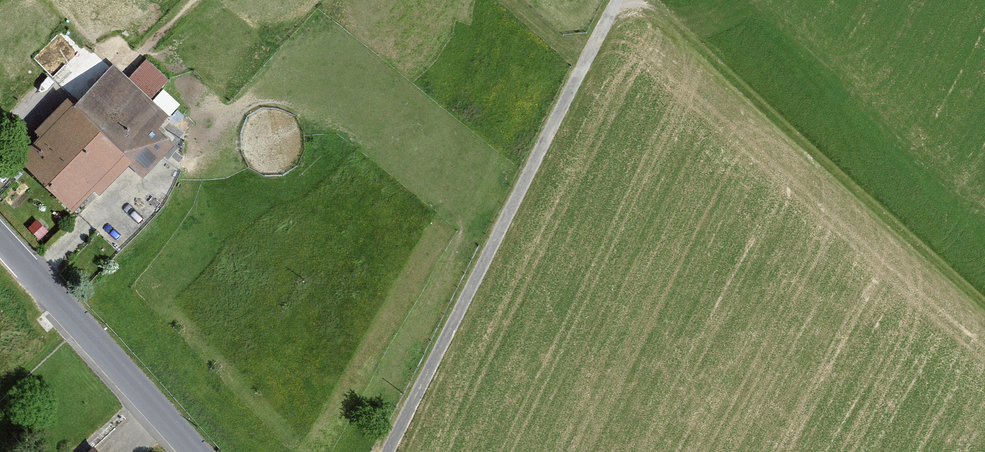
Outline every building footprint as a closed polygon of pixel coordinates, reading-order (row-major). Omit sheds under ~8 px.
[(171,80),(148,58),(129,77),(115,63),(74,103),(68,96),(12,148),(68,208),(91,187),(94,190),(123,161),(141,179),(175,143),(158,128),(180,106),(162,89),(171,80)]
